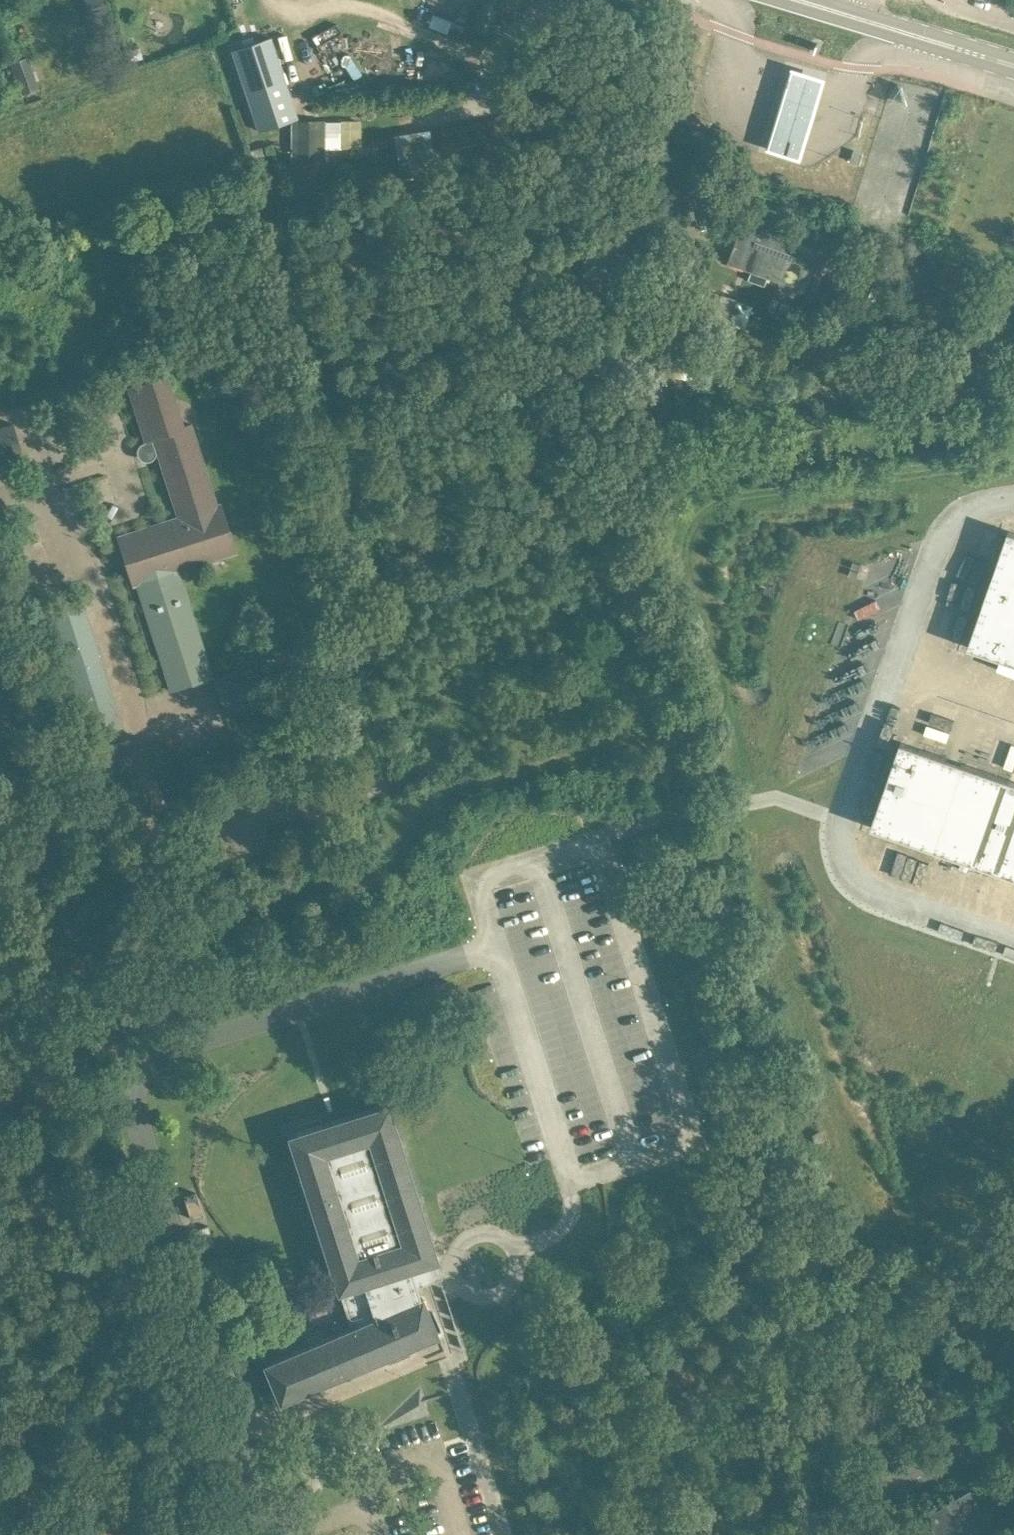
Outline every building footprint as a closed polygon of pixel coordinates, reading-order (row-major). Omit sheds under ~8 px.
[(92,17),(110,12),(107,0),(87,0),(92,17)] [(384,26),(373,63),(433,81),(444,44),(384,26)] [(271,36),(231,50),(258,131),(298,117),(271,36)] [(139,47),(129,50),(132,61),(142,58),(139,47)] [(28,59),(13,65),(23,93),(38,87),(28,59)] [(816,79),(784,69),(760,152),(792,161),(816,79)] [(543,138),(513,143),(509,118),(430,131),(437,170),(546,152),(543,138)] [(292,160),(304,160),(324,160),(325,147),(341,147),(341,120),(293,119),(292,160)] [(730,244),(727,250),(732,254),(728,262),(808,291),(825,246),(745,217),(735,244),(730,244)] [(501,248),(511,250),(515,235),(505,232),(501,248)] [(665,302),(697,313),(696,314),(712,319),(720,294),(672,280),(665,302)] [(735,302),(727,325),(742,331),(748,316),(755,319),(759,309),(751,306),(750,307),(735,302)] [(632,364),(628,353),(618,357),(621,367),(632,364)] [(178,517),(117,536),(123,554),(127,566),(127,567),(133,585),(137,583),(171,690),(174,689),(196,682),(213,677),(207,658),(202,644),(178,570),(210,560),(219,557),(226,555),(236,552),(220,503),(217,505),(193,430),(191,424),(183,426),(175,401),(170,386),(167,375),(128,387),(144,436),(145,439),(146,442),(143,443),(140,445),(138,448),(137,451),(138,455),(141,458),(144,459),(148,460),(152,458),(154,456),(155,454),(156,451),(155,448),(156,448),(157,448),(159,454),(160,457),(159,457),(161,462),(178,517)] [(0,427),(0,463),(23,455),(13,423),(0,427)] [(1009,531),(969,647),(1013,663),(1013,533),(1009,531)] [(82,600),(50,610),(90,736),(123,726),(82,600)] [(213,678),(224,714),(248,707),(237,670),(213,678)] [(901,741),(871,827),(1013,877),(1013,781),(901,741)] [(126,766),(128,772),(136,770),(137,770),(135,763),(134,763),(126,766)] [(387,1356),(407,1348),(438,1335),(422,1297),(420,1298),(415,1280),(437,1273),(434,1262),(438,1260),(388,1103),(288,1135),(338,1292),(339,1292),(351,1327),(264,1364),(280,1401),(382,1358),(387,1356)] [(184,1196),(191,1218),(202,1215),(195,1192),(184,1196)] [(193,1230),(199,1249),(214,1244),(208,1225),(193,1230)]
